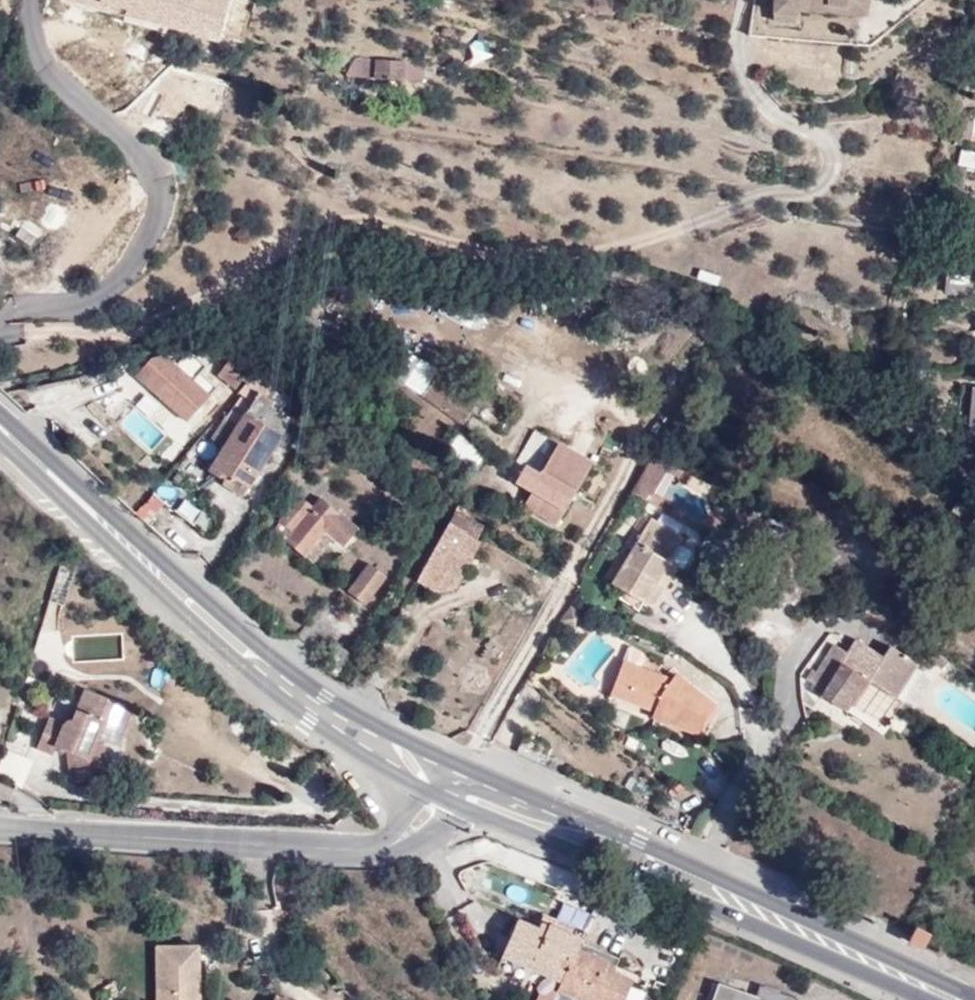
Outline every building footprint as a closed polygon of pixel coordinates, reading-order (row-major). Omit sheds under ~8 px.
[(59,1),(222,34),(229,0),(60,0),(59,1)] [(737,37),(737,28),(789,27),(788,3),(800,3),(800,0),(716,0),(715,48),(737,48),(737,37)] [(789,27),(789,36),(809,36),(809,3),(800,3),(788,3),(789,27)] [(737,28),(737,37),(789,36),(789,27),(737,28)] [(379,51),(307,36),(301,60),(374,76),(379,51)] [(959,188),(974,210),(974,177),(959,188)] [(970,291),(970,264),(945,264),(945,291),(970,291)] [(254,373),(255,371),(233,353),(230,357),(240,365),(247,369),(254,373)] [(161,354),(152,357),(136,375),(187,420),(208,396),(161,354)] [(413,355),(397,378),(423,397),(421,401),(460,428),(486,391),(467,377),(457,391),(425,369),(428,365),(413,355)] [(230,357),(218,373),(228,381),(230,378),(240,365),(230,357)] [(228,381),(237,388),(242,380),(246,383),(254,373),(247,369),(240,365),(230,378),(228,381)] [(257,392),(209,471),(227,482),(231,475),(248,486),(288,420),(276,412),(280,406),(257,392)] [(941,413),(933,466),(965,469),(970,417),(941,413)] [(440,454),(469,474),(485,452),(456,432),(440,454)] [(650,499),(670,465),(651,453),(631,488),(650,499)] [(536,491),(563,507),(566,509),(575,493),(545,475),(544,477),(524,466),(515,482),(535,494),(536,491)] [(225,486),(241,496),(248,486),(231,475),(227,482),(225,486)] [(153,493),(133,511),(145,523),(165,505),(153,493)] [(300,495),(272,529),(303,556),(325,529),(335,537),(344,545),(359,527),(341,511),(339,513),(320,498),(314,506),(300,495)] [(478,539),(483,530),(454,514),(416,582),(437,594),(469,535),(478,539)] [(625,590),(620,599),(639,611),(647,598),(657,605),(669,585),(658,579),(683,537),(652,518),(613,583),(625,590)] [(312,564),(335,537),(325,529),(303,556),(312,564)] [(455,590),(481,544),(477,541),(478,539),(469,535),(437,594),(455,590)] [(52,589),(68,594),(80,554),(65,547),(52,589)] [(669,585),(680,567),(669,561),(658,579),(669,585)] [(366,604),(387,576),(371,564),(350,591),(366,604)] [(904,654),(890,645),(883,656),(857,639),(848,652),(836,644),(812,681),(819,686),(817,690),(850,712),(851,710),(884,731),(904,702),(897,697),(922,657),(908,648),(904,654)] [(672,680),(624,661),(615,684),(648,696),(644,707),(655,712),(661,714),(665,723),(698,736),(715,705),(676,674),(672,680)] [(87,685),(62,675),(58,687),(82,697),(76,710),(71,709),(65,723),(50,717),(37,747),(37,748),(39,749),(52,754),(56,745),(66,750),(71,782),(112,776),(108,747),(101,739),(107,725),(116,728),(126,705),(85,689),(87,685)] [(615,684),(611,694),(644,707),(648,696),(615,684)] [(661,714),(655,712),(652,718),(665,723),(661,714)] [(116,728),(107,725),(101,739),(108,747),(116,728)] [(1,767),(26,778),(28,776),(4,761),(1,767)] [(549,919),(545,927),(519,914),(502,955),(561,978),(557,987),(586,999),(623,999),(635,976),(609,964),(613,955),(579,941),(582,934),(549,919)] [(911,942),(925,949),(931,934),(917,928),(911,942)] [(197,950),(160,950),(160,999),(198,999),(197,950)] [(625,999),(639,999),(643,990),(631,985),(625,999)] [(712,999),(790,999),(760,987),(756,998),(718,986),(712,999)] [(538,999),(562,999),(542,991),(538,999)]
